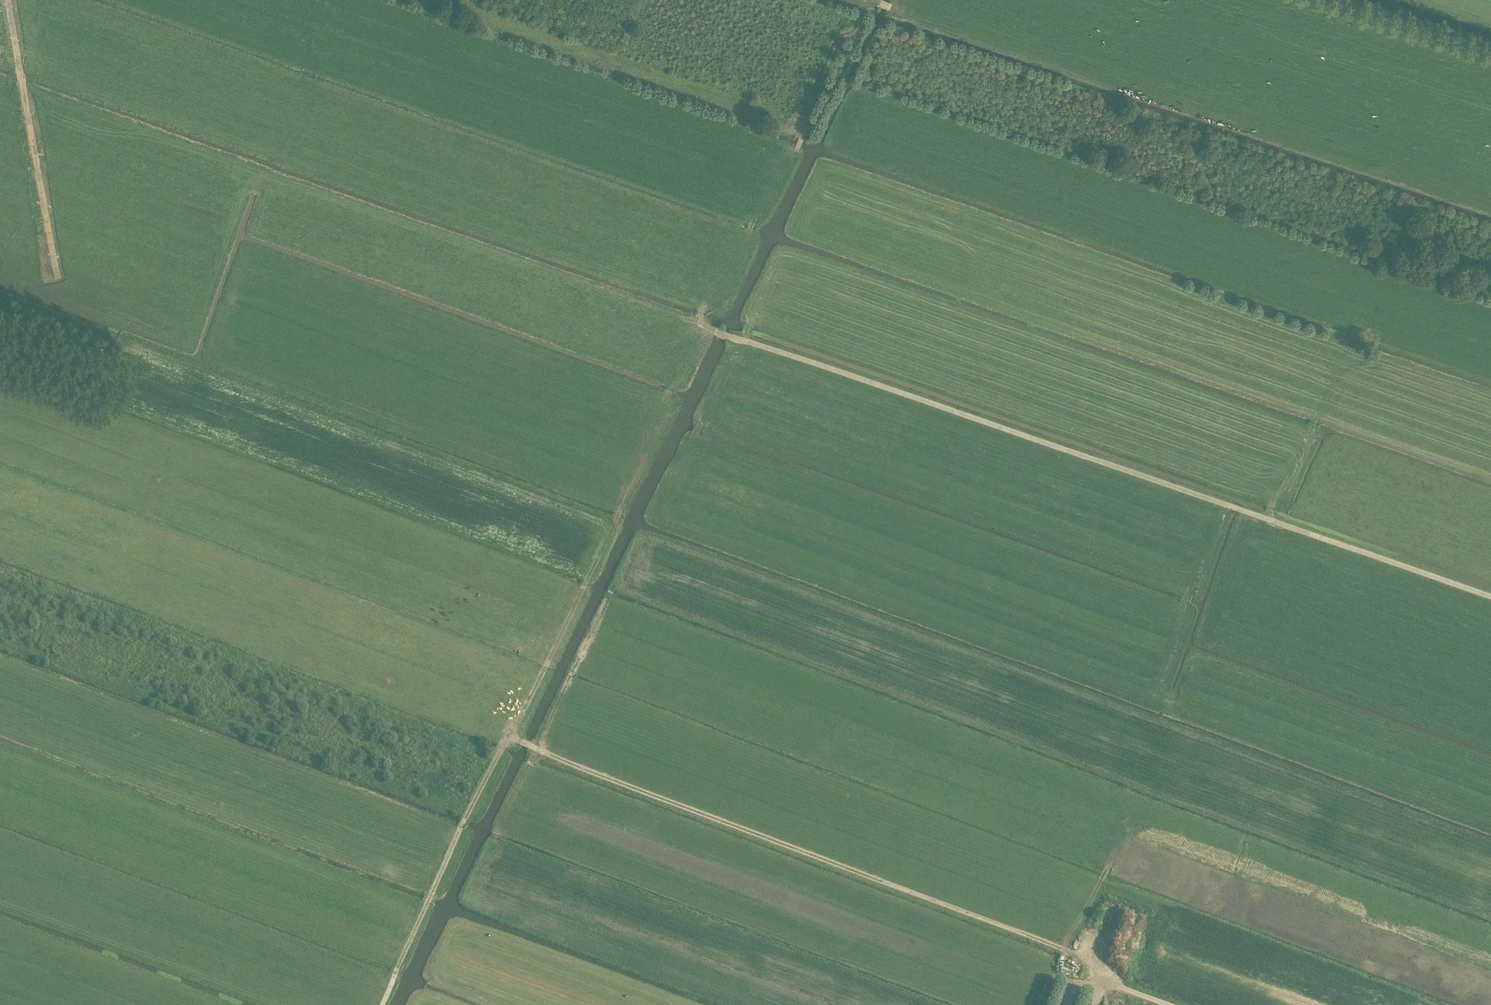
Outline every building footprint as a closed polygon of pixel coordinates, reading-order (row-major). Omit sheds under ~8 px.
[(1304,915),(1302,921),(1314,925),(1316,919),(1304,915)] [(1440,930),(1438,937),(1447,940),(1449,932),(1440,930)] [(1082,991),(1069,987),(1063,1004),(1077,1004),(1082,991)]
